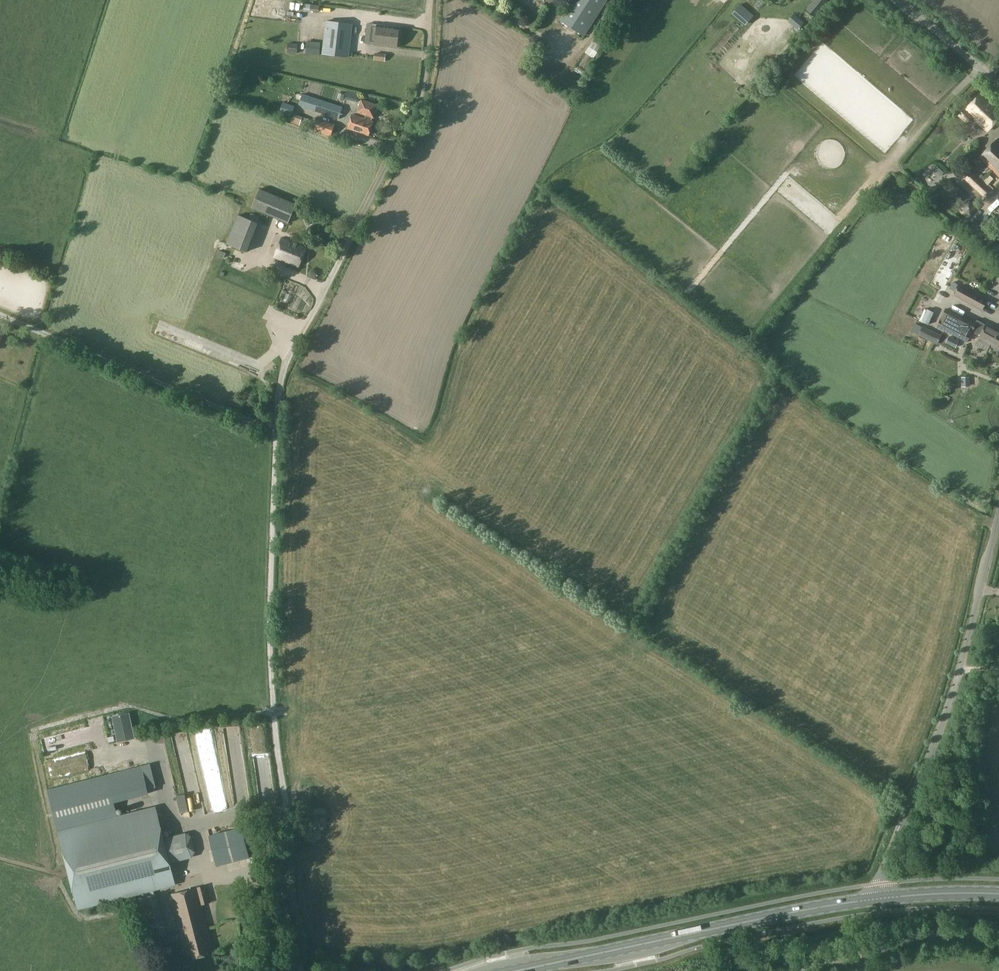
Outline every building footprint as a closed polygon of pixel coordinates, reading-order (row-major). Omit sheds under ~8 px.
[(254,5),(275,8),(274,19),(283,20),(285,0),(255,0),(254,5)] [(607,0),(572,0),(559,20),(584,36),(607,0)] [(819,14),(829,2),(827,0),(813,0),(805,10),(815,17),(819,14)] [(743,10),(735,19),(745,27),(752,18),(743,10)] [(352,24),(326,20),(322,53),(348,56),(352,24)] [(377,25),(375,46),(397,48),(400,28),(377,25)] [(305,42),(305,53),(320,53),(320,41),(305,42)] [(593,41),(585,53),(594,59),(601,46),(593,41)] [(297,53),(297,44),(288,43),(288,53),(297,53)] [(357,50),(355,61),(368,63),(370,52),(357,50)] [(740,85),(735,91),(743,97),(748,92),(740,85)] [(965,110),(958,117),(966,125),(973,118),(987,131),(998,119),(998,112),(980,94),(965,110)] [(308,96),(305,106),(304,108),(339,120),(343,107),(308,96)] [(361,100),(357,112),(366,115),(364,119),(372,121),(373,118),(374,118),(378,106),(361,100)] [(279,113),(292,117),(295,106),(283,102),(279,113)] [(352,115),(348,129),(369,136),(373,122),(372,121),(364,119),(352,115)] [(300,125),(301,120),(292,117),(291,123),(300,125)] [(331,137),(331,136),(335,124),(318,119),(314,131),(331,137)] [(998,177),(998,141),(997,139),(978,158),(998,177)] [(969,168),(961,176),(986,199),(993,191),(969,168)] [(259,188),(251,207),(287,223),(295,204),(259,188)] [(969,195),(964,202),(973,209),(978,201),(969,195)] [(249,243),(229,235),(226,244),(246,252),(249,243)] [(282,238),(274,258),(298,267),(306,248),(282,238)] [(142,240),(140,248),(155,253),(158,245),(142,240)] [(955,292),(959,285),(953,282),(949,288),(955,292)] [(954,296),(983,311),(988,301),(960,286),(954,296)] [(281,291),(277,300),(286,304),(290,295),(281,291)] [(928,325),(936,305),(927,302),(919,322),(928,325)] [(946,309),(938,326),(967,341),(971,333),(979,337),(978,340),(998,350),(998,348),(998,330),(987,323),(986,325),(970,316),(967,320),(946,309)] [(918,336),(935,344),(939,335),(922,327),(918,336)] [(202,351),(225,361),(227,357),(215,351),(204,347),(202,351)] [(941,355),(943,349),(936,347),(934,353),(941,355)] [(970,386),(970,377),(961,377),(961,386),(970,386)] [(130,713),(112,716),(118,742),(135,739),(130,713)] [(147,740),(152,749),(163,741),(157,733),(147,740)] [(158,779),(174,774),(166,751),(150,756),(158,779)] [(59,832),(118,818),(107,775),(48,790),(59,832)] [(178,792),(183,802),(189,799),(185,789),(178,792)] [(206,806),(193,809),(194,814),(207,811),(206,806)] [(156,808),(149,810),(118,818),(59,832),(78,908),(175,883),(170,863),(192,857),(195,852),(191,836),(185,832),(164,838),(156,808)] [(217,866),(249,857),(242,827),(209,836),(217,866)] [(200,899),(208,897),(205,886),(197,888),(200,899)] [(213,949),(197,888),(172,894),(188,955),(194,954),(195,957),(207,954),(206,951),(213,949)] [(156,894),(135,900),(145,940),(166,935),(156,894)] [(164,955),(165,962),(174,959),(172,953),(164,955)]
